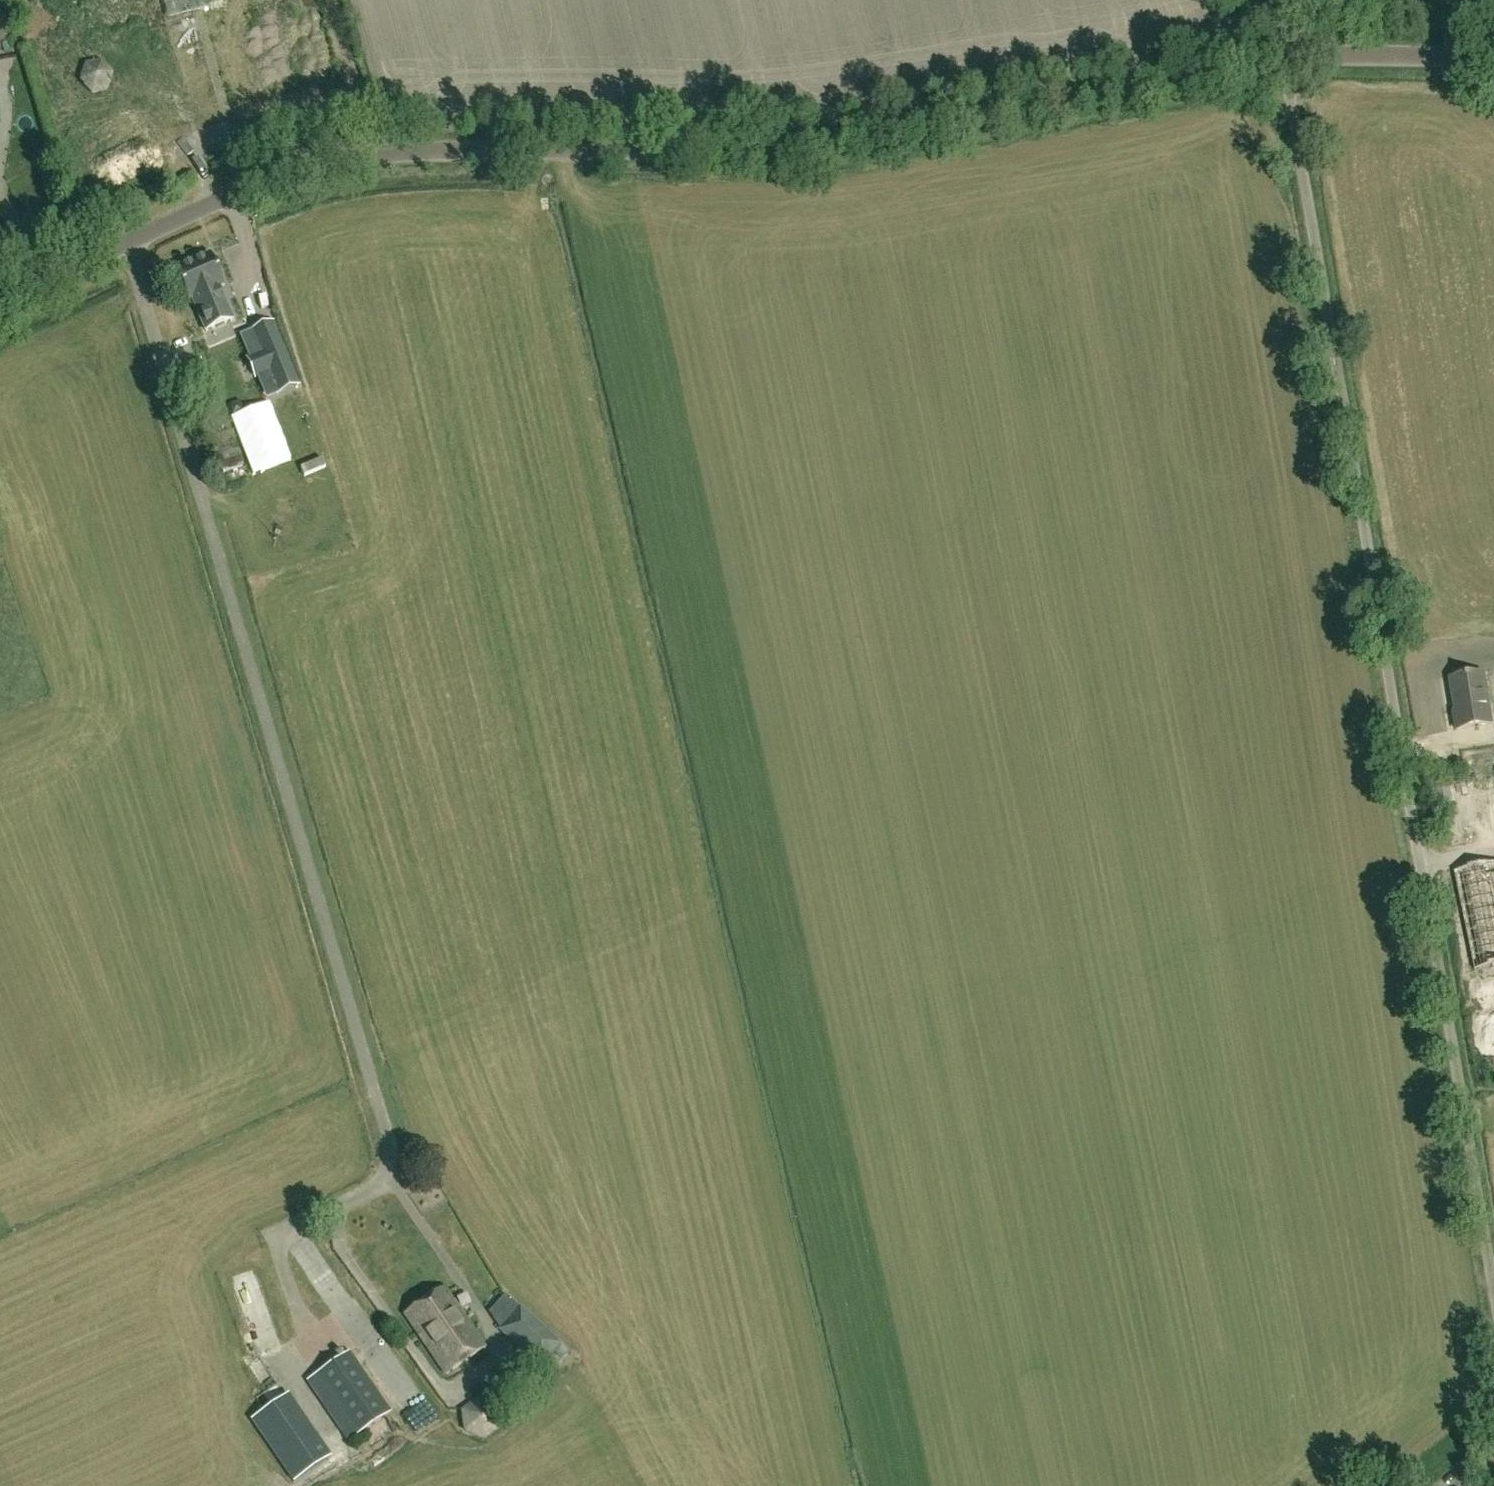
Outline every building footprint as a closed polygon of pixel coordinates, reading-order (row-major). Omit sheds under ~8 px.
[(217,0),(163,0),(168,19),(218,5),(217,0)] [(80,80),(91,94),(109,90),(114,74),(103,61),(85,64),(80,80)] [(213,253),(177,268),(190,300),(194,298),(208,331),(235,320),(221,287),(226,285),(213,253)] [(298,377),(275,321),(253,330),(276,387),(298,377)] [(1493,724),(1485,674),(1453,679),(1458,710),(1456,711),(1458,730),(1493,724)] [(487,1349),(446,1288),(407,1314),(447,1375),(487,1349)] [(561,1343),(520,1306),(498,1330),(540,1367),(561,1343)] [(350,1353),(316,1376),(309,1381),(351,1441),(391,1413),(350,1353)] [(286,1388),(255,1412),(289,1456),(320,1432),(316,1426),(304,1435),(291,1419),(303,1410),(286,1388)] [(465,1432),(484,1440),(502,1428),(497,1407),(480,1400),(462,1413),(465,1432)] [(286,1459),(296,1474),(334,1449),(324,1434),(286,1459)]
